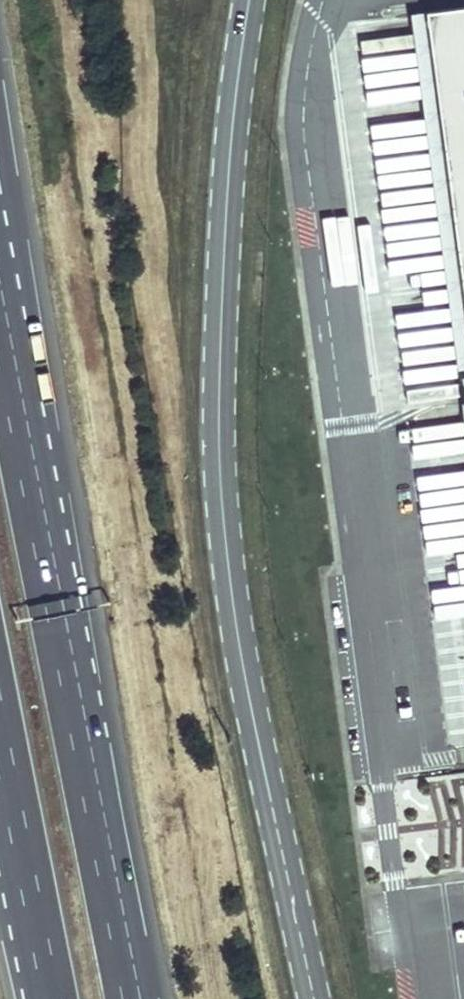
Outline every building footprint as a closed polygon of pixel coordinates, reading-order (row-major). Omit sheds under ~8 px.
[(409,14),(463,420),(463,7),(409,14)] [(463,799),(463,778),(453,778),(453,799),(463,799)]
